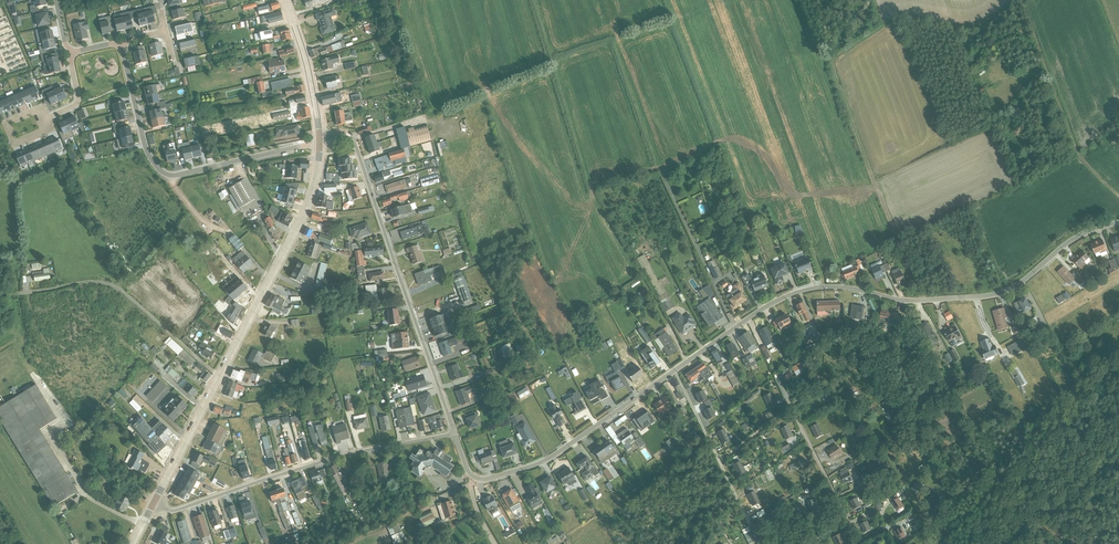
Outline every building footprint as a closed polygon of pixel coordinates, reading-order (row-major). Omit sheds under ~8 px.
[(33,0),(34,1),(36,1),(37,8),(31,9),(32,13),(33,13),(39,12),(38,8),(47,6),(46,0),(36,0),(33,0)] [(245,10),(258,6),(257,2),(243,5),(245,10)] [(273,11),(280,8),(278,2),(271,4),(270,3),(267,4),(267,5),(267,6),(257,8),(259,15),(273,12),(273,11)] [(144,9),(148,25),(149,24),(153,23),(156,23),(154,14),(157,14),(155,6),(144,9)] [(133,11),(135,19),(138,18),(140,27),(148,25),(144,9),(133,11)] [(183,9),(171,11),(173,20),(185,17),(183,9)] [(331,17),(336,16),(334,9),(316,15),(318,21),(319,21),(322,29),(321,29),(323,35),(336,31),(331,17)] [(122,14),(125,30),(133,28),(131,20),(135,19),(133,11),(131,12),(122,14)] [(39,12),(33,13),(35,22),(37,22),(38,27),(50,24),(48,17),(50,17),(49,13),(40,14),(39,12)] [(201,12),(194,13),(196,22),(203,20),(201,12)] [(269,24),(283,21),(281,12),(267,16),(268,20),(269,24)] [(125,30),(122,14),(114,16),(117,31),(122,30),(122,31),(125,30)] [(267,16),(256,18),(257,24),(266,23),(266,21),(268,20),(267,16)] [(110,17),(99,19),(103,35),(111,33),(109,25),(112,24),(110,17)] [(77,41),(88,39),(86,30),(89,29),(88,22),(74,25),(77,41)] [(373,22),(364,25),(366,34),(373,31),(371,27),(374,26),(373,22)] [(183,35),(185,34),(193,32),(191,24),(175,28),(177,33),(177,35),(182,34),(183,35)] [(43,42),(54,39),(52,30),(47,32),(43,32),(42,29),(36,31),(38,43),(43,42)] [(274,37),(290,33),(289,29),(275,32),(276,36),(273,36),(274,37)] [(272,31),(259,33),(261,41),(268,39),(273,38),(272,31)] [(290,33),(274,37),(275,43),(291,39),(290,33)] [(54,39),(43,42),(43,46),(39,47),(41,54),(47,53),(46,50),(51,49),(56,48),(54,39)] [(188,42),(179,44),(181,51),(186,50),(188,49),(188,51),(197,49),(195,40),(188,42)] [(160,42),(150,45),(152,57),(163,54),(160,42)] [(310,51),(312,58),(317,57),(317,56),(321,55),(321,56),(328,53),(327,53),(330,51),(331,52),(338,50),(340,49),(337,43),(331,45),(331,46),(323,49),(322,46),(319,47),(319,48),(310,51)] [(269,44),(262,46),(263,54),(271,53),(271,49),(274,48),(273,44),(269,44)] [(143,46),(133,49),(134,53),(133,53),(136,65),(147,62),(144,50),(144,51),(143,46)] [(288,55),(295,52),(293,47),(279,51),(280,58),(287,56),(288,55)] [(47,53),(41,54),(42,62),(44,62),(44,66),(59,63),(59,62),(58,58),(59,58),(58,54),(51,55),(51,56),(49,56),(48,53),(47,53)] [(199,56),(183,60),(184,60),(186,68),(185,68),(201,64),(199,56)] [(331,58),(322,60),(322,64),(322,66),(323,66),(324,71),(333,69),(332,64),(340,63),(338,56),(331,58)] [(274,74),(280,73),(280,72),(285,71),(285,66),(284,61),(279,62),(278,58),(268,60),(269,67),(268,67),(270,73),(274,72),(274,74)] [(354,62),(345,64),(346,70),(355,68),(355,67),(357,67),(356,62),(354,62)] [(44,66),(43,66),(45,75),(55,73),(61,72),(60,67),(59,63),(44,66)] [(371,66),(367,67),(367,65),(361,66),(363,76),(369,75),(368,69),(371,69),(371,66)] [(982,73),(979,74),(982,83),(986,82),(985,81),(987,80),(985,74),(983,75),(982,73)] [(256,83),(263,82),(262,76),(251,78),(251,79),(243,80),(244,85),(248,84),(248,85),(252,84),(256,83)] [(337,83),(340,83),(339,76),(325,79),(328,89),(338,87),(337,83)] [(1033,78),(1022,88),(1025,91),(1036,81),(1033,78)] [(273,91),(293,86),(292,86),(290,79),(271,83),(273,91)] [(263,82),(256,83),(258,94),(266,92),(263,82)] [(28,89),(33,101),(39,99),(37,96),(39,95),(35,85),(28,89)] [(146,97),(158,94),(157,90),(161,89),(160,85),(144,88),(146,97)] [(298,93),(299,94),(306,92),(304,85),(297,87),(298,89),(294,90),(293,87),(285,89),(286,97),(295,95),(295,94),(298,93)] [(53,87),(42,92),(44,99),(48,97),(51,105),(59,102),(54,91),(53,87)] [(61,89),(61,88),(54,91),(59,102),(67,98),(63,88),(61,89)] [(21,91),(25,101),(27,100),(28,103),(33,101),(28,89),(21,91)] [(14,95),(19,107),(25,105),(24,102),(25,101),(21,91),(14,95)] [(360,93),(350,95),(352,103),(353,102),(361,100),(360,93)] [(158,94),(146,97),(148,105),(156,103),(160,102),(158,94)] [(7,98),(11,107),(13,106),(14,109),(19,107),(14,95),(7,98)] [(337,103),(336,98),(333,99),(332,95),(321,97),(323,106),(337,103)] [(297,104),(306,102),(305,96),(295,98),(288,100),(290,108),(297,106),(297,104)] [(0,101),(6,113),(11,110),(10,108),(11,107),(7,98),(0,101)] [(113,114),(115,113),(126,111),(124,102),(116,104),(112,104),(113,105),(113,108),(111,108),(113,114)] [(161,109),(149,112),(151,120),(163,118),(167,117),(166,115),(166,113),(163,114),(162,109),(172,107),(171,104),(160,106),(161,109)] [(303,119),(311,117),(309,107),(300,109),(301,111),(298,112),(299,115),(296,115),(297,120),(303,120),(303,119)] [(126,111),(115,113),(117,122),(128,119),(126,111)] [(290,111),(273,115),(274,121),(291,117),(290,111)] [(352,117),(351,112),(344,113),(344,111),(335,112),(336,119),(352,117)] [(67,120),(72,131),(80,128),(75,117),(67,120)] [(345,122),(352,121),(352,117),(336,119),(337,126),(345,124),(345,122)] [(163,118),(151,120),(153,128),(165,126),(163,118)] [(72,131),(67,120),(59,123),(62,132),(60,133),(64,140),(73,135),(72,131)] [(431,130),(428,131),(427,124),(406,130),(405,127),(396,129),(401,150),(403,149),(410,147),(410,146),(431,140),(434,139),(431,130)] [(282,137),(299,134),(298,125),(276,129),(277,134),(281,133),(282,137)] [(121,126),(113,127),(115,134),(119,133),(120,139),(132,136),(131,132),(130,127),(122,129),(121,126)] [(359,135),(372,130),(371,126),(357,131),(359,135)] [(245,136),(247,147),(256,145),(253,134),(245,136)] [(368,146),(377,143),(374,135),(365,138),(368,146)] [(132,136),(120,139),(123,149),(134,146),(133,145),(134,144),(132,136)] [(50,139),(55,152),(62,149),(58,139),(57,140),(55,137),(50,139)] [(44,145),(49,155),(55,152),(50,139),(44,142),(46,145),(44,145)] [(190,147),(193,158),(202,156),(200,148),(203,147),(201,140),(196,141),(197,146),(190,147)] [(432,149),(433,156),(436,155),(432,141),(423,143),(425,151),(432,149)] [(181,144),(183,152),(185,160),(193,158),(190,147),(189,142),(181,144)] [(36,145),(42,158),(49,155),(44,145),(43,146),(42,143),(36,145)] [(377,143),(368,146),(370,154),(380,151),(377,143)] [(177,160),(174,144),(163,146),(167,162),(177,160)] [(30,151),(35,161),(42,158),(36,145),(31,148),(32,151),(30,151)] [(403,149),(406,158),(413,156),(410,147),(403,149)] [(22,151),(28,164),(35,161),(30,151),(29,152),(28,149),(22,151)] [(391,162),(406,158),(403,149),(401,150),(388,153),(389,155),(391,162)] [(28,164),(22,151),(17,154),(18,157),(16,157),(21,167),(28,164)] [(391,162),(389,155),(374,160),(378,169),(379,172),(382,170),(383,171),(396,167),(395,165),(407,162),(406,158),(391,162)] [(355,162),(353,157),(335,162),(336,167),(355,162)] [(309,169),(309,162),(300,161),(300,166),(279,164),(279,168),(286,169),(286,178),(297,179),(298,168),(309,169)] [(393,169),(393,170),(389,171),(389,170),(381,172),(382,175),(374,177),(376,183),(387,179),(391,176),(393,175),(394,178),(404,175),(402,167),(393,169)] [(437,174),(420,179),(422,187),(439,181),(437,174)] [(212,182),(216,187),(224,181),(221,176),(212,182)] [(232,194),(229,196),(237,210),(255,199),(242,178),(227,187),(232,194)] [(408,184),(411,183),(410,179),(385,186),(386,187),(387,193),(388,193),(399,190),(400,191),(407,188),(409,187),(408,184)] [(292,187),(298,189),(299,183),(285,184),(284,187),(281,186),(279,193),(283,194),(285,187),(291,189),(292,187)] [(325,193),(337,192),(336,185),(324,186),(325,193)] [(285,187),(283,194),(283,195),(294,198),(295,195),(296,195),(298,189),(292,187),(291,189),(285,187)] [(349,201),(353,200),(362,198),(358,187),(348,190),(346,191),(349,201)] [(222,200),(229,196),(225,190),(222,192),(218,194),(222,200)] [(412,190),(389,197),(390,199),(382,201),(384,207),(392,204),(391,201),(399,199),(400,202),(409,199),(408,199),(414,197),(412,190)] [(294,198),(283,195),(281,202),(287,204),(287,205),(293,207),(295,201),(294,201),(294,198)] [(318,201),(317,207),(328,209),(328,210),(332,210),(333,202),(327,201),(328,196),(321,195),(320,201),(318,201)] [(410,205),(391,210),(393,218),(412,212),(410,205)] [(293,218),(284,214),(278,211),(279,210),(271,206),(269,211),(270,211),(269,213),(273,220),(275,216),(279,218),(277,222),(288,227),(291,222),(293,218)] [(433,206),(418,211),(419,214),(434,210),(433,206)] [(320,222),(320,221),(322,222),(323,221),(327,222),(331,222),(335,222),(335,219),(328,219),(324,217),(323,219),(321,218),(322,216),(313,213),(311,218),(320,222)] [(268,214),(266,215),(268,218),(264,220),(269,230),(268,230),(269,232),(271,232),(273,234),(272,236),(278,239),(282,232),(277,229),(275,226),(270,217),(268,214)] [(752,214),(747,216),(748,218),(747,218),(750,224),(756,222),(754,216),(753,216),(752,214)] [(352,238),(356,236),(357,238),(371,234),(367,223),(349,229),(352,238)] [(425,236),(431,234),(428,228),(423,230),(421,225),(400,232),(403,240),(417,235),(418,236),(424,233),(425,236)] [(313,231),(306,228),(303,235),(310,238),(318,241),(324,243),(332,245),(335,246),(337,240),(333,239),(333,238),(321,233),(320,234),(313,231)] [(235,235),(229,240),(238,251),(245,246),(235,235)] [(1118,251),(1118,237),(1116,238),(1115,237),(1110,239),(1115,252),(1118,251)] [(1095,254),(1097,257),(1101,255),(1102,257),(1108,254),(1106,251),(1107,251),(1102,240),(1091,245),(1095,254)] [(307,256),(318,259),(322,246),(312,243),(307,256)] [(332,246),(332,245),(324,243),(322,247),(331,250),(336,252),(337,248),(332,246)] [(413,264),(424,261),(419,245),(406,249),(408,254),(409,253),(413,264)] [(644,251),(642,246),(634,248),(636,254),(644,251)] [(370,258),(377,257),(377,256),(377,255),(384,254),(383,247),(364,249),(365,256),(369,255),(370,258)] [(357,271),(364,270),(363,265),(366,265),(366,260),(363,261),(362,250),(354,252),(356,266),(357,266),(357,271)] [(242,251),(232,259),(243,273),(254,264),(242,251)] [(1086,264),(1087,265),(1090,262),(1090,261),(1090,260),(1090,259),(1089,258),(1083,251),(1076,258),(1075,257),(1072,259),(1080,269),(1086,264)] [(807,258),(794,263),(798,274),(805,272),(805,271),(807,271),(808,273),(812,271),(807,258)] [(1110,274),(1118,269),(1118,267),(1114,259),(1108,261),(1111,268),(1108,270),(1110,274)] [(717,267),(714,260),(710,262),(710,261),(707,263),(715,279),(722,276),(718,266),(717,267)] [(299,262),(290,278),(302,285),(311,268),(299,262)] [(321,287),(322,284),(327,264),(321,262),(315,285),(321,287)] [(877,262),(871,265),(872,268),(871,269),(876,280),(881,278),(881,277),(884,276),(883,273),(887,272),(884,265),(880,267),(879,265),(878,266),(877,262)] [(784,263),(770,268),(777,285),(783,282),(781,276),(788,273),(784,263)] [(861,277),(860,274),(863,273),(860,266),(857,267),(856,266),(853,267),(852,265),(847,267),(847,268),(842,270),(843,273),(846,279),(846,280),(856,276),(857,279),(861,277)] [(114,272),(119,280),(128,275),(123,266),(114,272)] [(435,274),(442,272),(441,269),(443,269),(442,267),(440,267),(440,266),(415,274),(415,275),(419,285),(432,280),(431,276),(435,274)] [(1079,276),(1075,271),(1071,275),(1064,267),(1058,272),(1069,285),(1075,280),(1079,285),(1080,285),(1084,289),(1087,286),(1085,284),(1086,284),(1084,281),(1079,276)] [(35,281),(50,279),(50,268),(43,268),(44,271),(33,272),(33,276),(34,276),(35,281)] [(370,282),(377,280),(377,283),(383,282),(382,280),(385,279),(384,271),(369,274),(370,282)] [(906,282),(901,271),(893,274),(898,285),(898,284),(900,283),(901,284),(906,282)] [(461,272),(453,276),(462,303),(472,299),(464,276),(463,276),(461,272)] [(768,287),(763,274),(750,278),(748,274),(741,277),(747,287),(752,285),(755,292),(768,287)] [(225,276),(220,280),(227,290),(232,286),(225,276)] [(322,284),(321,287),(320,291),(359,286),(358,279),(322,284)] [(638,279),(630,285),(632,288),(640,282),(638,279)] [(726,279),(719,283),(721,288),(729,284),(726,279)] [(726,296),(729,301),(731,304),(730,305),(733,310),(738,306),(738,305),(746,300),(740,292),(744,289),(739,282),(733,286),(734,286),(732,288),(734,290),(726,296)] [(365,286),(367,297),(373,296),(374,303),(389,300),(387,288),(377,289),(376,285),(365,286)] [(714,295),(710,285),(703,289),(709,298),(714,295)] [(638,293),(642,299),(648,295),(645,289),(638,293)] [(682,292),(678,294),(682,302),(686,300),(682,292)] [(1062,295),(1056,298),(1059,304),(1071,298),(1067,292),(1062,295)] [(285,300),(279,297),(279,298),(272,295),(269,300),(282,306),(285,300)] [(229,297),(225,301),(231,306),(231,305),(234,308),(231,314),(227,317),(233,325),(237,317),(241,319),(246,309),(239,305),(231,297),(230,298),(229,297)] [(1016,309),(1021,307),(1024,313),(1031,309),(1025,298),(1014,304),(1016,309)] [(696,307),(701,315),(709,327),(718,320),(717,319),(721,316),(709,299),(696,307)] [(276,309),(283,314),(286,308),(282,306),(269,300),(266,306),(275,311),(276,309)] [(817,315),(828,315),(828,311),(840,311),(840,301),(816,302),(817,315)] [(796,306),(798,309),(797,310),(799,315),(800,315),(804,322),(809,320),(802,303),(796,306)] [(479,305),(464,310),(466,315),(481,309),(479,305)] [(853,318),(853,319),(862,320),(864,307),(852,305),(851,318),(853,318)] [(399,320),(398,309),(397,309),(388,310),(387,310),(389,320),(384,321),(383,322),(383,324),(384,325),(389,325),(389,326),(400,324),(399,323),(401,322),(400,321),(399,320)] [(1008,328),(1005,318),(1007,318),(1004,309),(1000,310),(1000,311),(998,311),(998,310),(993,311),(998,331),(1008,328)] [(882,310),(879,323),(896,326),(898,314),(882,310)] [(672,318),(675,324),(683,334),(696,325),(693,321),(694,320),(689,314),(684,318),(680,312),(672,318)] [(437,317),(429,319),(431,325),(432,328),(448,322),(445,314),(437,317)] [(567,333),(574,330),(570,314),(562,316),(567,333)] [(776,321),(772,322),(775,327),(778,326),(780,331),(784,329),(783,327),(790,323),(786,314),(775,320),(776,321)] [(604,329),(610,326),(607,317),(600,320),(604,329)] [(1033,326),(1039,323),(1036,317),(1029,321),(1033,326)] [(853,320),(847,319),(848,328),(850,332),(859,327),(857,323),(855,324),(853,320)] [(446,333),(451,331),(448,322),(432,328),(435,337),(446,333)] [(639,322),(636,324),(640,329),(638,330),(647,344),(651,341),(643,327),(642,327),(639,322)] [(923,324),(918,327),(929,347),(937,342),(935,337),(936,336),(933,331),(931,332),(929,328),(930,327),(927,322),(923,324)] [(226,328),(220,324),(217,331),(223,333),(222,334),(221,335),(226,338),(227,337),(231,339),(234,333),(230,331),(230,330),(226,328)] [(276,333),(274,332),(276,328),(267,324),(262,334),(270,338),(272,339),(276,333)] [(815,336),(816,335),(811,324),(805,327),(801,328),(804,335),(807,340),(815,336)] [(949,342),(954,340),(954,339),(956,338),(958,340),(962,338),(955,325),(951,326),(952,329),(944,333),(949,342)] [(1022,329),(1019,325),(1012,327),(1014,335),(1019,333),(1018,331),(1022,329)] [(912,347),(918,344),(915,337),(916,337),(910,326),(905,329),(910,339),(908,340),(912,347)] [(766,327),(759,331),(766,346),(768,349),(775,345),(774,342),(775,342),(774,341),(766,327)] [(672,343),(673,342),(666,332),(665,332),(663,328),(653,336),(656,340),(655,341),(661,350),(663,349),(668,356),(672,353),(673,354),(677,351),(678,351),(672,343)] [(396,343),(392,343),(392,349),(409,348),(407,332),(395,334),(396,343)] [(747,332),(739,338),(751,354),(752,354),(750,351),(756,347),(755,344),(756,344),(747,332)] [(461,336),(439,343),(444,357),(452,353),(452,352),(455,352),(453,347),(455,346),(455,345),(458,344),(463,342),(467,341),(465,334),(461,335),(461,336)] [(182,340),(188,345),(191,342),(185,336),(182,340)] [(179,355),(183,350),(170,338),(165,343),(178,355),(179,355)] [(981,351),(985,360),(999,354),(995,345),(993,346),(990,338),(980,342),(984,350),(981,351)] [(1008,346),(1013,356),(1026,350),(1021,339),(1008,346)] [(808,347),(811,353),(818,350),(816,346),(820,345),(819,342),(808,347)] [(510,343),(500,347),(504,356),(502,356),(504,361),(508,359),(507,358),(515,354),(510,343)] [(726,346),(733,360),(740,356),(735,347),(734,348),(731,343),(726,346)] [(209,358),(211,359),(215,352),(210,350),(210,349),(201,344),(199,348),(201,349),(199,353),(208,357),(208,358),(209,359),(209,358)] [(760,347),(766,359),(771,357),(765,345),(760,347)] [(647,347),(641,351),(653,368),(656,365),(660,363),(659,361),(658,361),(647,347)] [(924,361),(916,347),(911,349),(919,363),(924,361)] [(275,355),(267,350),(264,355),(254,349),(248,361),(257,366),(261,358),(263,359),(263,358),(271,363),(275,355)] [(718,349),(711,353),(718,364),(722,362),(721,359),(722,358),(718,349)] [(950,352),(956,362),(958,364),(960,362),(959,360),(960,360),(954,349),(950,352)] [(183,350),(179,355),(191,366),(192,365),(192,366),(195,368),(193,370),(197,372),(198,371),(202,375),(200,378),(206,383),(212,375),(206,371),(207,370),(198,364),(196,367),(193,364),(195,361),(183,350)] [(950,362),(953,361),(953,360),(949,353),(944,355),(948,362),(950,361),(950,362)] [(752,354),(746,357),(750,367),(751,367),(757,364),(752,354)] [(387,355),(375,356),(377,366),(383,365),(388,364),(387,355)] [(417,357),(402,362),(405,371),(420,366),(417,357)] [(750,367),(746,357),(742,359),(745,366),(746,366),(747,368),(750,367)] [(814,357),(810,359),(815,371),(819,369),(814,357)] [(617,362),(621,370),(625,367),(621,359),(616,361),(617,362)] [(621,370),(617,362),(611,365),(615,372),(605,377),(608,383),(611,382),(616,391),(625,386),(617,372),(621,370)] [(801,362),(791,368),(796,376),(806,370),(801,362)] [(150,367),(156,372),(159,369),(153,363),(150,367)] [(706,367),(703,363),(695,369),(705,383),(707,382),(707,383),(709,381),(709,382),(714,378),(712,376),(708,370),(709,369),(707,366),(706,367)] [(458,371),(460,371),(458,364),(447,368),(452,381),(460,378),(458,371)] [(626,371),(628,374),(627,375),(632,383),(632,382),(638,378),(639,379),(643,376),(637,368),(634,370),(632,367),(626,371)] [(179,374),(172,369),(168,373),(174,379),(179,374)] [(705,383),(695,369),(685,375),(690,383),(694,380),(696,382),(698,380),(700,383),(701,383),(702,384),(705,383)] [(247,378),(250,379),(255,381),(257,374),(245,370),(245,372),(241,370),(240,373),(234,371),(231,378),(242,382),(242,381),(245,382),(247,378)] [(746,395),(732,370),(729,371),(726,373),(723,375),(724,377),(727,376),(734,388),(735,388),(741,398),(746,395)] [(276,374),(277,382),(285,382),(284,373),(276,374)] [(417,377),(405,381),(408,390),(426,384),(423,375),(421,376),(417,377)] [(1024,384),(1019,375),(1014,378),(1019,387),(1024,384)] [(184,379),(178,385),(182,388),(187,382),(184,379)] [(682,390),(679,384),(679,385),(675,379),(671,382),(674,388),(675,387),(677,392),(679,391),(681,394),(683,398),(686,397),(682,390)] [(146,396),(153,402),(167,386),(160,380),(146,396)] [(591,389),(586,392),(590,400),(599,395),(602,400),(608,397),(604,390),(602,392),(599,389),(602,387),(599,380),(590,385),(591,389)] [(233,397),(237,398),(239,393),(239,392),(240,389),(243,391),(244,387),(230,381),(224,395),(232,398),(233,397)] [(712,381),(709,382),(712,388),(713,388),(725,411),(728,409),(715,385),(714,385),(712,381)] [(192,397),(198,391),(187,382),(182,388),(192,397)] [(36,385),(5,403),(1,406),(0,404),(0,420),(53,507),(78,492),(40,430),(57,419),(36,385)] [(473,385),(465,388),(456,392),(461,406),(470,402),(470,403),(471,402),(468,395),(475,392),(473,385)] [(550,387),(546,389),(552,401),(556,399),(550,387)] [(826,388),(820,391),(825,401),(831,398),(826,388)] [(121,389),(119,392),(125,399),(128,396),(121,389)] [(703,390),(695,394),(699,403),(708,399),(703,390)] [(500,396),(498,391),(496,391),(487,394),(489,399),(497,397),(500,396)] [(581,400),(581,401),(580,399),(581,398),(577,392),(575,393),(575,392),(570,395),(571,397),(564,401),(567,406),(573,402),(576,407),(574,409),(576,412),(578,411),(579,413),(586,409),(581,400)] [(747,400),(746,401),(747,403),(754,397),(755,398),(756,396),(754,392),(746,399),(747,400)] [(429,393),(417,398),(423,415),(436,411),(429,393)] [(763,397),(769,408),(776,405),(770,393),(763,397)] [(344,400),(345,400),(347,412),(352,411),(350,399),(349,395),(345,396),(345,397),(343,397),(344,400)] [(413,416),(417,415),(413,395),(408,396),(409,399),(411,407),(403,409),(407,426),(414,425),(413,416)] [(167,409),(164,412),(174,421),(179,415),(180,414),(182,412),(188,405),(178,396),(174,400),(173,399),(172,398),(165,407),(167,409)] [(653,406),(661,416),(672,409),(664,398),(653,406)] [(133,400),(129,403),(138,412),(142,409),(133,400)] [(557,420),(558,421),(557,421),(560,427),(566,424),(561,416),(564,415),(563,414),(562,414),(559,408),(558,409),(555,405),(549,408),(551,410),(549,411),(553,419),(556,418),(556,419),(557,421),(557,420)] [(231,411),(233,411),(234,408),(231,407),(226,406),(225,409),(223,409),(216,406),(213,412),(216,414),(217,413),(221,414),(224,416),(229,417),(229,413),(231,414),(231,411)] [(684,407),(678,410),(681,415),(687,413),(684,407)] [(711,407),(703,411),(707,420),(716,416),(711,407)] [(403,409),(396,410),(399,428),(407,426),(403,409)] [(898,418),(894,409),(888,412),(893,421),(898,418)] [(475,412),(463,416),(467,425),(469,425),(470,429),(480,425),(480,424),(481,424),(478,415),(477,416),(476,416),(475,412)] [(301,419),(300,413),(297,414),(289,415),(291,423),(296,422),(295,420),(301,419)] [(366,414),(353,417),(354,420),(356,430),(369,427),(366,417),(366,414)] [(157,454),(167,445),(140,415),(130,424),(157,454)] [(625,415),(614,423),(617,427),(628,419),(625,415)] [(644,419),(638,423),(643,431),(654,424),(648,415),(643,418),(644,419)] [(267,419),(269,426),(280,423),(278,416),(267,419)] [(391,430),(388,416),(379,417),(382,431),(391,430)] [(433,416),(428,418),(432,431),(443,427),(441,420),(435,422),(433,416)] [(786,416),(767,430),(770,432),(777,427),(777,426),(787,418),(786,416)] [(155,423),(169,438),(173,433),(158,420),(155,423)] [(519,434),(518,435),(525,447),(529,444),(530,445),(531,444),(530,444),(535,441),(524,422),(516,427),(519,434)] [(169,438),(155,423),(150,427),(166,444),(170,440),(169,438)] [(350,438),(345,423),(332,427),(337,444),(341,443),(340,441),(350,438)] [(211,431),(226,439),(227,436),(225,435),(227,430),(215,424),(211,431)] [(815,436),(822,432),(818,424),(811,427),(815,436)] [(322,425),(316,426),(318,433),(315,433),(312,426),(308,427),(314,446),(318,444),(317,440),(320,439),(322,447),(328,445),(322,425)] [(635,441),(634,440),(632,436),(632,435),(630,431),(629,432),(626,428),(616,434),(610,425),(605,429),(614,442),(618,438),(627,451),(632,448),(630,444),(635,441)] [(793,437),(787,425),(780,429),(786,440),(793,437)] [(717,433),(723,444),(730,441),(724,429),(717,433)] [(226,439),(211,431),(207,439),(208,439),(222,446),(226,439)] [(690,434),(685,436),(689,443),(690,446),(694,444),(693,441),(690,434)] [(268,436),(262,437),(265,450),(267,450),(268,456),(270,456),(271,460),(269,461),(269,462),(268,462),(269,465),(270,465),(271,470),(277,469),(274,459),(271,449),(268,436)] [(634,440),(635,441),(640,448),(645,444),(640,436),(634,440)] [(168,443),(172,447),(178,441),(174,437),(168,443)] [(290,437),(285,438),(286,441),(290,456),(293,464),(298,462),(296,454),(295,454),(291,440),(290,437)] [(222,447),(222,446),(208,439),(206,443),(205,442),(203,448),(218,456),(222,447)] [(304,440),(299,441),(302,451),(305,460),(305,461),(308,460),(308,459),(310,459),(304,440)] [(507,440),(498,443),(504,458),(517,453),(513,442),(508,444),(507,440)] [(600,446),(609,459),(617,454),(608,441),(600,446)] [(787,442),(780,446),(782,451),(790,447),(787,442)] [(833,460),(843,454),(836,444),(827,450),(833,460)] [(602,464),(609,459),(600,446),(593,451),(602,464)] [(289,457),(290,457),(287,448),(284,449),(285,453),(283,453),(284,458),(287,466),(291,464),(289,457)] [(449,463),(452,459),(437,448),(432,455),(431,454),(431,453),(430,452),(429,452),(428,452),(427,452),(427,453),(426,453),(426,454),(426,455),(426,457),(424,457),(423,452),(420,450),(415,457),(412,455),(409,458),(414,461),(411,465),(414,467),(413,469),(411,472),(418,476),(416,479),(420,481),(425,475),(423,473),(426,469),(432,467),(441,473),(440,475),(448,480),(455,470),(452,468),(454,466),(449,463)] [(132,468),(138,471),(139,469),(145,473),(147,469),(150,464),(142,460),(144,454),(135,449),(128,464),(129,464),(128,467),(132,469),(132,468)] [(497,459),(494,450),(484,453),(483,449),(477,451),(479,455),(476,457),(478,463),(481,461),(482,464),(490,461),(490,462),(494,461),(497,459)] [(857,449),(851,452),(854,457),(860,454),(857,449)] [(921,457),(919,458),(922,463),(924,461),(931,457),(928,452),(921,457)] [(200,465),(202,461),(208,464),(208,463),(215,467),(217,462),(211,459),(204,455),(204,456),(197,453),(192,461),(200,465)] [(587,470),(582,474),(586,480),(594,474),(595,476),(598,473),(587,457),(586,457),(586,456),(580,460),(580,461),(576,464),(580,469),(584,466),(587,470)] [(878,458),(867,463),(872,472),(878,469),(880,473),(887,469),(885,464),(882,465),(878,458)] [(792,471),(805,465),(802,459),(789,466),(792,471)] [(245,460),(238,461),(244,479),(250,477),(245,460)] [(346,473),(347,475),(353,473),(349,461),(344,463),(345,467),(343,467),(345,473),(346,473)] [(748,471),(746,467),(743,468),(740,461),(733,465),(738,476),(745,473),(748,471)] [(392,464),(391,462),(387,462),(377,464),(381,484),(383,483),(386,483),(386,480),(383,481),(383,480),(390,479),(388,465),(392,464)] [(337,484),(338,483),(344,496),(347,495),(346,493),(346,492),(341,482),(343,481),(335,465),(329,468),(337,484)] [(568,483),(570,486),(577,482),(568,467),(564,470),(565,471),(562,473),(562,472),(558,475),(564,485),(568,483)] [(322,480),(321,477),(329,475),(327,468),(323,469),(319,471),(319,472),(318,473),(317,470),(309,472),(312,481),(315,480),(316,482),(317,485),(323,483),(322,480)] [(607,468),(603,471),(610,482),(614,479),(607,468)] [(196,469),(187,486),(197,491),(206,474),(196,469)] [(847,469),(841,472),(842,475),(839,477),(841,481),(843,482),(845,484),(853,480),(847,469)] [(755,479),(758,486),(768,480),(765,474),(755,479)] [(304,490),(305,492),(310,490),(305,478),(301,480),(300,478),(297,480),(302,491),(304,490)] [(546,493),(548,493),(550,497),(558,492),(555,488),(556,488),(551,478),(547,479),(544,480),(544,481),(541,483),(546,493)] [(294,481),(290,483),(293,488),(296,494),(299,501),(307,497),(305,492),(304,490),(302,491),(297,480),(294,481)] [(925,487),(918,481),(911,489),(918,495),(925,487)] [(531,484),(525,488),(529,494),(526,496),(530,504),(530,505),(532,509),(543,503),(540,499),(538,495),(539,495),(535,489),(534,489),(531,484)] [(257,486),(259,495),(262,494),(264,500),(267,499),(263,485),(257,486)] [(277,491),(286,517),(291,515),(286,501),(287,501),(283,489),(277,491)] [(516,497),(512,490),(511,489),(501,494),(509,507),(510,509),(510,508),(512,512),(521,507),(516,497)] [(579,491),(584,501),(589,499),(583,489),(579,491)] [(291,529),(286,517),(277,491),(270,493),(272,500),(272,501),(272,503),(277,502),(278,504),(277,505),(280,513),(279,513),(287,530),(291,529)] [(753,506),(760,503),(754,491),(747,494),(753,506)] [(130,501),(120,495),(114,507),(124,512),(130,501)] [(316,495),(312,497),(317,507),(321,504),(316,495)] [(496,507),(498,506),(492,496),(491,496),(491,495),(483,500),(484,501),(483,501),(488,511),(490,510),(492,514),(498,510),(496,507)] [(897,511),(904,506),(897,495),(890,499),(897,511)] [(244,496),(239,498),(246,521),(257,517),(254,511),(253,511),(249,500),(246,501),(244,496)] [(778,501),(780,504),(787,499),(785,496),(778,501)] [(873,501),(863,506),(865,510),(872,505),(883,499),(881,497),(873,501)] [(345,498),(342,500),(346,509),(345,510),(347,514),(352,512),(345,498)] [(854,510),(862,506),(857,498),(850,501),(854,510)] [(819,510),(816,499),(806,501),(809,513),(819,510)] [(419,509),(416,511),(418,514),(430,508),(427,501),(417,506),(419,509)] [(455,516),(451,501),(441,504),(441,502),(437,503),(438,506),(442,520),(436,522),(439,534),(446,532),(443,523),(449,521),(448,518),(455,516)] [(881,503),(875,506),(878,513),(882,511),(881,509),(883,508),(881,503)] [(232,523),(239,521),(234,505),(226,508),(227,512),(228,512),(230,520),(231,520),(232,523)] [(868,517),(875,513),(873,508),(865,512),(868,517)] [(215,529),(221,527),(221,525),(221,524),(217,510),(210,513),(215,529)] [(421,523),(418,524),(420,529),(436,522),(431,512),(419,518),(421,523)] [(913,527),(916,526),(913,519),(914,518),(912,514),(907,516),(909,521),(910,521),(913,527)] [(202,515),(193,518),(197,531),(198,531),(200,539),(202,538),(203,542),(210,540),(202,515)] [(197,542),(196,540),(191,541),(191,540),(185,520),(178,522),(184,543),(184,542),(185,543),(189,543),(191,543),(198,543),(197,542)] [(390,537),(394,543),(407,543),(409,543),(403,531),(402,532),(396,520),(391,522),(392,525),(387,527),(391,536),(390,537)] [(860,525),(865,533),(871,530),(867,521),(860,525)] [(257,524),(265,543),(268,543),(269,543),(261,522),(257,524)] [(160,531),(166,534),(170,528),(163,525),(160,531)] [(742,530),(749,543),(757,543),(749,527),(742,530)] [(228,530),(230,538),(237,536),(235,528),(228,530)] [(894,532),(899,540),(906,537),(901,528),(894,532)] [(153,542),(157,543),(169,543),(170,543),(166,541),(167,538),(168,539),(170,536),(166,534),(160,531),(157,538),(155,537),(153,542)] [(817,531),(811,535),(814,540),(820,537),(817,531)] [(845,543),(840,534),(834,537),(837,543),(843,543),(845,543)] [(296,541),(295,537),(294,535),(286,538),(288,543),(296,541)]
